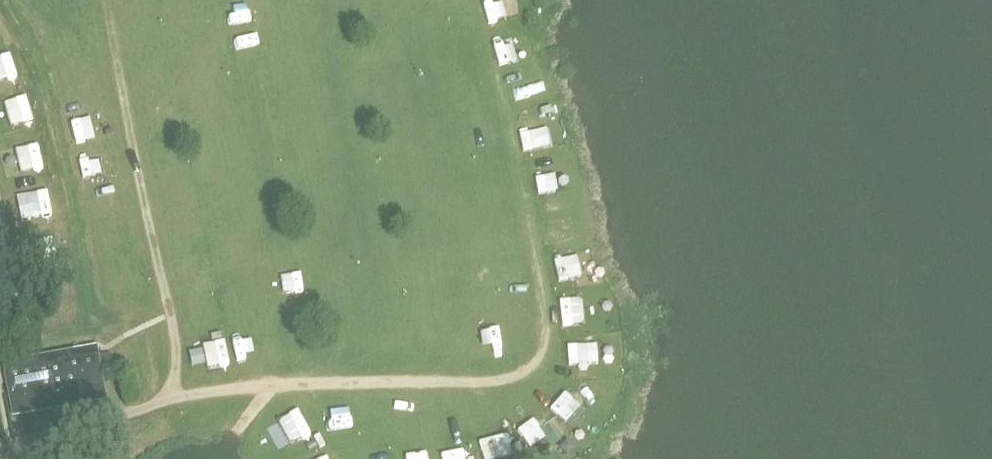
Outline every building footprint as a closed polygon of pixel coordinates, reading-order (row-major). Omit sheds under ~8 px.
[(496,24),(522,18),(518,0),(505,0),(491,3),(496,24)] [(532,76),(509,77),(511,104),(534,102),(532,76)] [(82,157),(105,154),(101,130),(78,134),(82,157)] [(52,174),(41,177),(49,207),(60,204),(52,174)] [(589,298),(565,303),(570,324),(593,320),(589,298)] [(600,361),(613,359),(609,329),(595,331),(600,361)] [(574,361),(597,359),(594,330),(571,333),(574,361)] [(209,341),(213,367),(235,365),(232,338),(209,341)] [(3,364),(12,418),(107,400),(102,370),(112,368),(110,354),(99,356),(98,348),(3,364)] [(598,389),(597,368),(575,369),(576,390),(598,389)] [(582,424),(589,406),(568,399),(561,416),(582,424)] [(541,433),(563,450),(574,435),(552,418),(541,433)] [(283,438),(296,458),(299,458),(326,442),(312,420),(283,438)]
